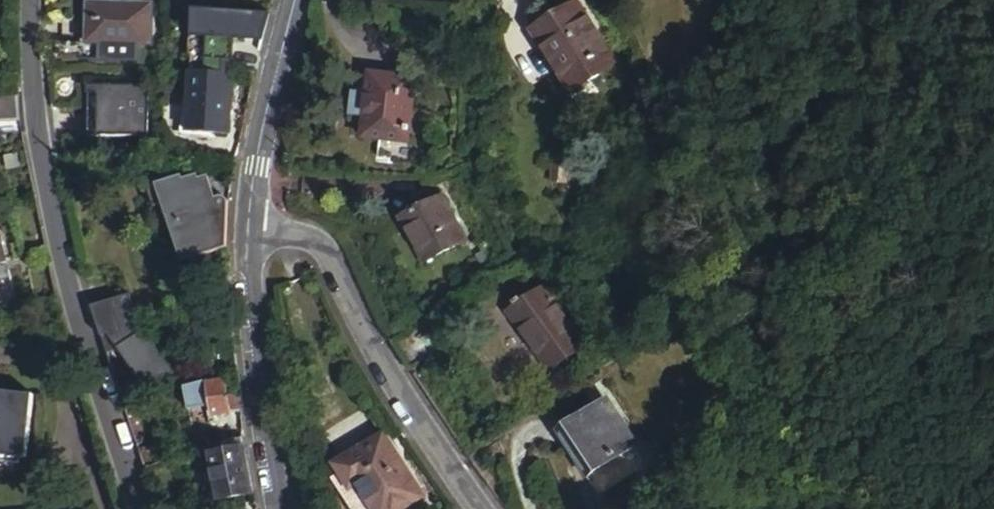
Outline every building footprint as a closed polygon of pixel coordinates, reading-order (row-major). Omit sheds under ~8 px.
[(581,0),(570,0),(535,19),(570,83),(614,58),(581,0)] [(144,5),(88,4),(87,42),(101,43),(142,44),(144,5)] [(232,36),(259,36),(266,9),(190,8),(189,36),(204,36),(204,69),(231,70),(232,36)] [(189,69),(204,69),(204,36),(189,36),(189,69)] [(55,59),(101,61),(101,43),(87,42),(55,41),(55,59)] [(404,65),(359,63),(358,85),(345,86),(344,106),(356,107),(355,129),(400,132),(404,65)] [(230,130),(231,70),(204,69),(189,69),(188,129),(230,130)] [(146,132),(148,87),(131,87),(131,80),(91,80),(91,132),(146,132)] [(0,92),(0,114),(19,112),(17,91),(0,92)] [(20,120),(19,112),(0,114),(0,122),(20,120)] [(561,163),(548,162),(546,184),(559,185),(561,163)] [(224,243),(223,200),(223,197),(222,196),(221,194),(219,193),(218,192),(216,193),(210,195),(203,172),(194,176),(193,172),(179,178),(177,174),(159,181),(169,201),(174,199),(195,256),(224,243)] [(169,201),(159,181),(153,184),(160,203),(182,262),(195,256),(174,199),(169,201)] [(153,184),(141,189),(148,208),(160,203),(153,184)] [(442,189),(403,214),(430,256),(468,231),(442,189)] [(593,341),(552,278),(515,303),(556,365),(593,341)] [(151,361),(121,355),(118,374),(148,380),(151,361)] [(197,382),(187,385),(190,407),(213,405),(213,413),(220,412),(240,411),(238,394),(228,395),(228,378),(211,380),(211,378),(197,382)] [(613,393),(572,420),(601,461),(640,436),(613,393)] [(26,493),(39,408),(0,402),(0,490),(26,493)] [(240,419),(240,411),(220,412),(221,420),(240,419)] [(601,461),(572,420),(565,425),(606,487),(653,456),(640,436),(601,461)] [(337,457),(352,478),(358,474),(384,508),(389,508),(422,485),(381,427),(337,457)] [(241,437),(225,442),(227,453),(243,450),(241,437)] [(251,495),(243,450),(227,453),(222,454),(210,456),(217,501),(251,495)]
